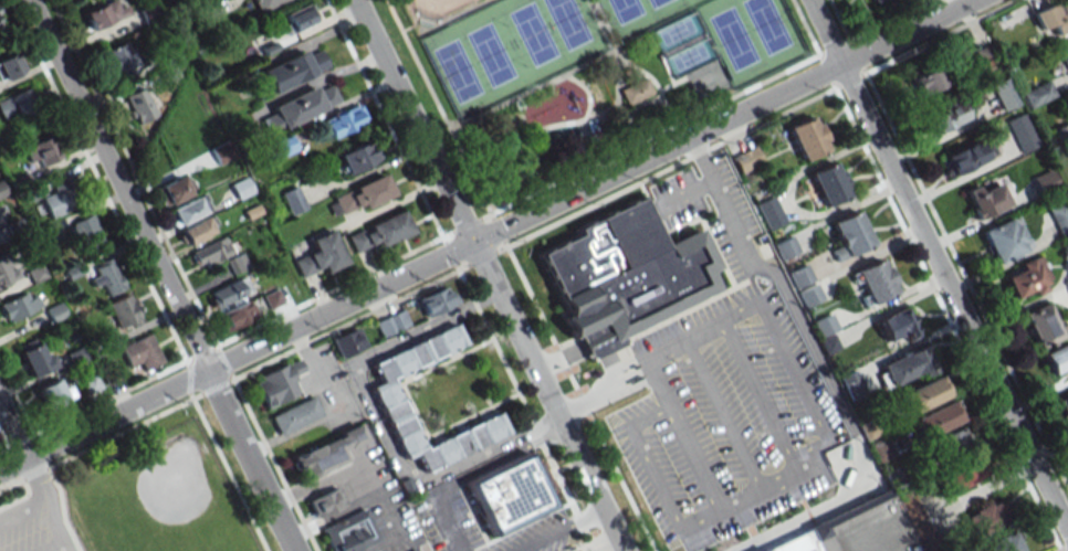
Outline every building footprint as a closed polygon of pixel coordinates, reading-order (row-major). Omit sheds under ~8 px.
[(93,31),(130,12),(123,0),(111,0),(84,14),(93,31)] [(202,24),(195,8),(212,0),(216,8),(220,15),(202,24)] [(259,12),(253,0),(285,0),(259,12)] [(1040,30),(1051,25),(1055,35),(1067,30),(1067,0),(1061,0),(1032,13),(1040,30)] [(284,13),(308,1),(317,20),(290,33),(284,23),(289,22),(284,13)] [(139,10),(153,3),(159,17),(146,23),(139,10)] [(103,51),(113,79),(137,70),(126,42),(103,51)] [(265,55),(261,47),(274,42),(278,50),(265,55)] [(159,50),(172,43),(180,59),(167,65),(159,50)] [(1058,48),(1067,73),(1067,44),(1058,48)] [(292,83),(327,66),(320,50),(313,52),(305,56),(302,50),(282,60),(292,83)] [(23,72),(17,53),(0,59),(0,80),(23,72)] [(282,60),(292,83),(258,99),(250,83),(263,76),(261,70),(282,60)] [(937,61),(907,78),(919,98),(948,81),(937,61)] [(159,73),(175,66),(180,77),(165,85),(159,73)] [(653,92),(627,105),(619,89),(647,77),(653,92)] [(1019,103),(1006,77),(991,85),(1004,111),(1019,103)] [(1022,92),(1029,108),(1055,96),(1048,80),(1022,92)] [(303,118),(293,96),(314,86),(316,92),(323,88),(331,84),(338,100),(303,118)] [(27,87),(0,100),(0,116),(3,123),(37,107),(27,87)] [(156,114),(140,87),(122,98),(139,125),(156,114)] [(293,96),(303,118),(268,135),(260,119),(268,116),(274,113),(272,106),(293,96)] [(925,114),(932,132),(967,119),(960,101),(925,114)] [(331,138),(324,123),(333,118),(332,115),(357,103),(365,118),(350,125),(352,128),(331,138)] [(1006,121),(1021,153),(1038,145),(1022,113),(1006,121)] [(787,126),(812,115),(828,149),(804,160),(787,126)] [(270,162),(262,146),(289,134),(293,142),(296,150),(270,162)] [(34,170),(60,156),(50,136),(23,149),(34,170)] [(944,157),(954,175),(990,156),(981,138),(944,157)] [(336,153),(366,140),(376,160),(346,174),(336,153)] [(211,149),(227,141),(234,157),(218,165),(211,149)] [(740,173),(732,157),(755,146),(763,162),(740,173)] [(810,172),(834,161),(850,195),(827,206),(810,172)] [(1040,193),(1057,185),(1050,169),(1032,178),(1040,193)] [(333,198),(347,191),(349,194),(356,191),(354,187),(383,172),(392,193),(364,208),(362,202),(355,205),(355,208),(348,211),(341,214),(333,198)] [(163,207),(194,191),(184,173),(154,189),(163,207)] [(80,206),(69,177),(50,184),(53,192),(42,196),(45,203),(36,206),(39,211),(46,208),(49,218),(80,206)] [(230,184),(247,177),(254,192),(238,200),(230,184)] [(966,194),(976,218),(1007,205),(997,181),(966,194)] [(291,215),(280,193),(296,186),(304,203),(306,208),(291,215)] [(176,226),(210,209),(203,194),(168,210),(176,226)] [(537,253),(566,314),(562,316),(572,337),(578,333),(590,357),(621,342),(618,335),(716,288),(709,272),(718,266),(699,227),(664,244),(641,195),(575,227),(577,233),(537,253)] [(756,204),(774,195),(787,222),(769,231),(756,204)] [(1060,236),(1067,232),(1067,205),(1066,200),(1047,208),(1060,236)] [(243,211),(258,204),(262,213),(248,220),(243,211)] [(347,236),(362,230),(364,233),(370,230),(368,225),(400,209),(410,230),(378,246),(376,241),(369,244),(369,245),(363,248),(355,253),(347,236)] [(833,222),(858,210),(873,244),(848,256),(833,222)] [(106,247),(93,214),(68,224),(82,257),(106,247)] [(217,230),(207,215),(179,233),(189,248),(217,230)] [(1028,249),(1014,217),(981,231),(995,263),(1028,249)] [(323,266),(301,277),(293,261),(315,251),(310,240),(331,230),(346,262),(325,272),(323,266)] [(774,244),(792,236),(799,252),(782,259),(774,244)] [(191,252),(198,269),(223,259),(215,242),(191,252)] [(226,261),(240,254),(247,268),(232,275),(226,261)] [(0,259),(0,286),(18,278),(8,255),(0,259)] [(1051,285),(1039,256),(1002,273),(1015,301),(1051,285)] [(856,271),(881,258),(897,292),(872,304),(856,271)] [(104,298),(125,287),(110,259),(90,270),(104,298)] [(788,273),(807,265),(814,279),(796,288),(788,273)] [(249,292),(243,278),(207,292),(213,307),(249,292)] [(799,292),(817,283),(824,298),(806,306),(799,292)] [(417,299),(444,286),(453,304),(426,317),(417,299)] [(6,322),(40,306),(32,289),(0,304),(0,309),(6,322)] [(262,296),(276,289),(283,304),(269,310),(262,296)] [(107,305),(121,330),(141,319),(127,294),(107,305)] [(227,329),(255,318),(248,301),(220,313),(227,329)] [(1067,334),(1067,327),(1065,320),(1055,324),(1046,303),(1022,313),(1036,347),(1067,334)] [(917,334),(903,306),(875,320),(889,348),(917,334)] [(389,316),(402,309),(410,325),(396,331),(389,316)] [(814,321),(831,312),(838,328),(820,337),(814,321)] [(375,322),(389,316),(396,331),(383,338),(375,322)] [(453,325),(462,343),(390,378),(423,446),(496,411),(506,432),(423,471),(415,453),(404,458),(368,386),(379,382),(371,364),(453,325)] [(332,340),(357,327),(366,346),(341,358),(332,340)] [(129,367),(140,362),(144,370),(162,362),(150,333),(120,347),(129,367)] [(818,341),(833,335),(839,348),(825,356),(818,341)] [(31,377),(55,365),(42,340),(18,353),(31,377)] [(1067,368),(1067,342),(1042,353),(1051,375),(1067,368)] [(890,385),(880,365),(922,345),(934,371),(923,377),(921,371),(890,385)] [(304,371),(293,375),(295,381),(293,382),(299,393),(266,409),(255,383),(262,380),(260,375),(284,363),(285,365),(299,359),(304,371)] [(866,393),(850,400),(840,377),(855,370),(866,393)] [(910,413),(900,393),(938,374),(947,394),(910,413)] [(71,399),(60,377),(35,389),(47,412),(71,399)] [(1066,419),(1067,418),(1067,393),(1056,399),(1066,419)] [(280,435),(271,416),(313,396),(322,415),(280,435)] [(912,418),(950,401),(960,420),(922,438),(912,418)] [(858,426),(873,418),(880,434),(865,441),(858,426)] [(302,481),(346,461),(341,451),(364,440),(358,425),(290,456),(302,481)] [(936,438),(960,427),(967,445),(944,456),(936,438)] [(867,445),(886,436),(894,457),(876,465),(867,445)] [(464,483),(528,452),(555,506),(490,537),(464,483)] [(950,489),(940,468),(974,453),(984,474),(950,489)] [(883,474),(897,467),(904,481),(890,488),(883,474)] [(345,504),(316,518),(307,501),(337,487),(345,504)] [(887,489),(916,550),(818,550),(807,528),(887,489)] [(924,518),(911,524),(898,497),(911,490),(924,518)] [(963,517),(997,501),(1005,519),(971,536),(963,517)] [(379,540),(355,550),(332,550),(322,529),(365,509),(379,540)] [(939,548),(932,550),(924,550),(912,527),(925,521),(939,548)] [(807,528),(818,550),(760,550),(807,528)]
